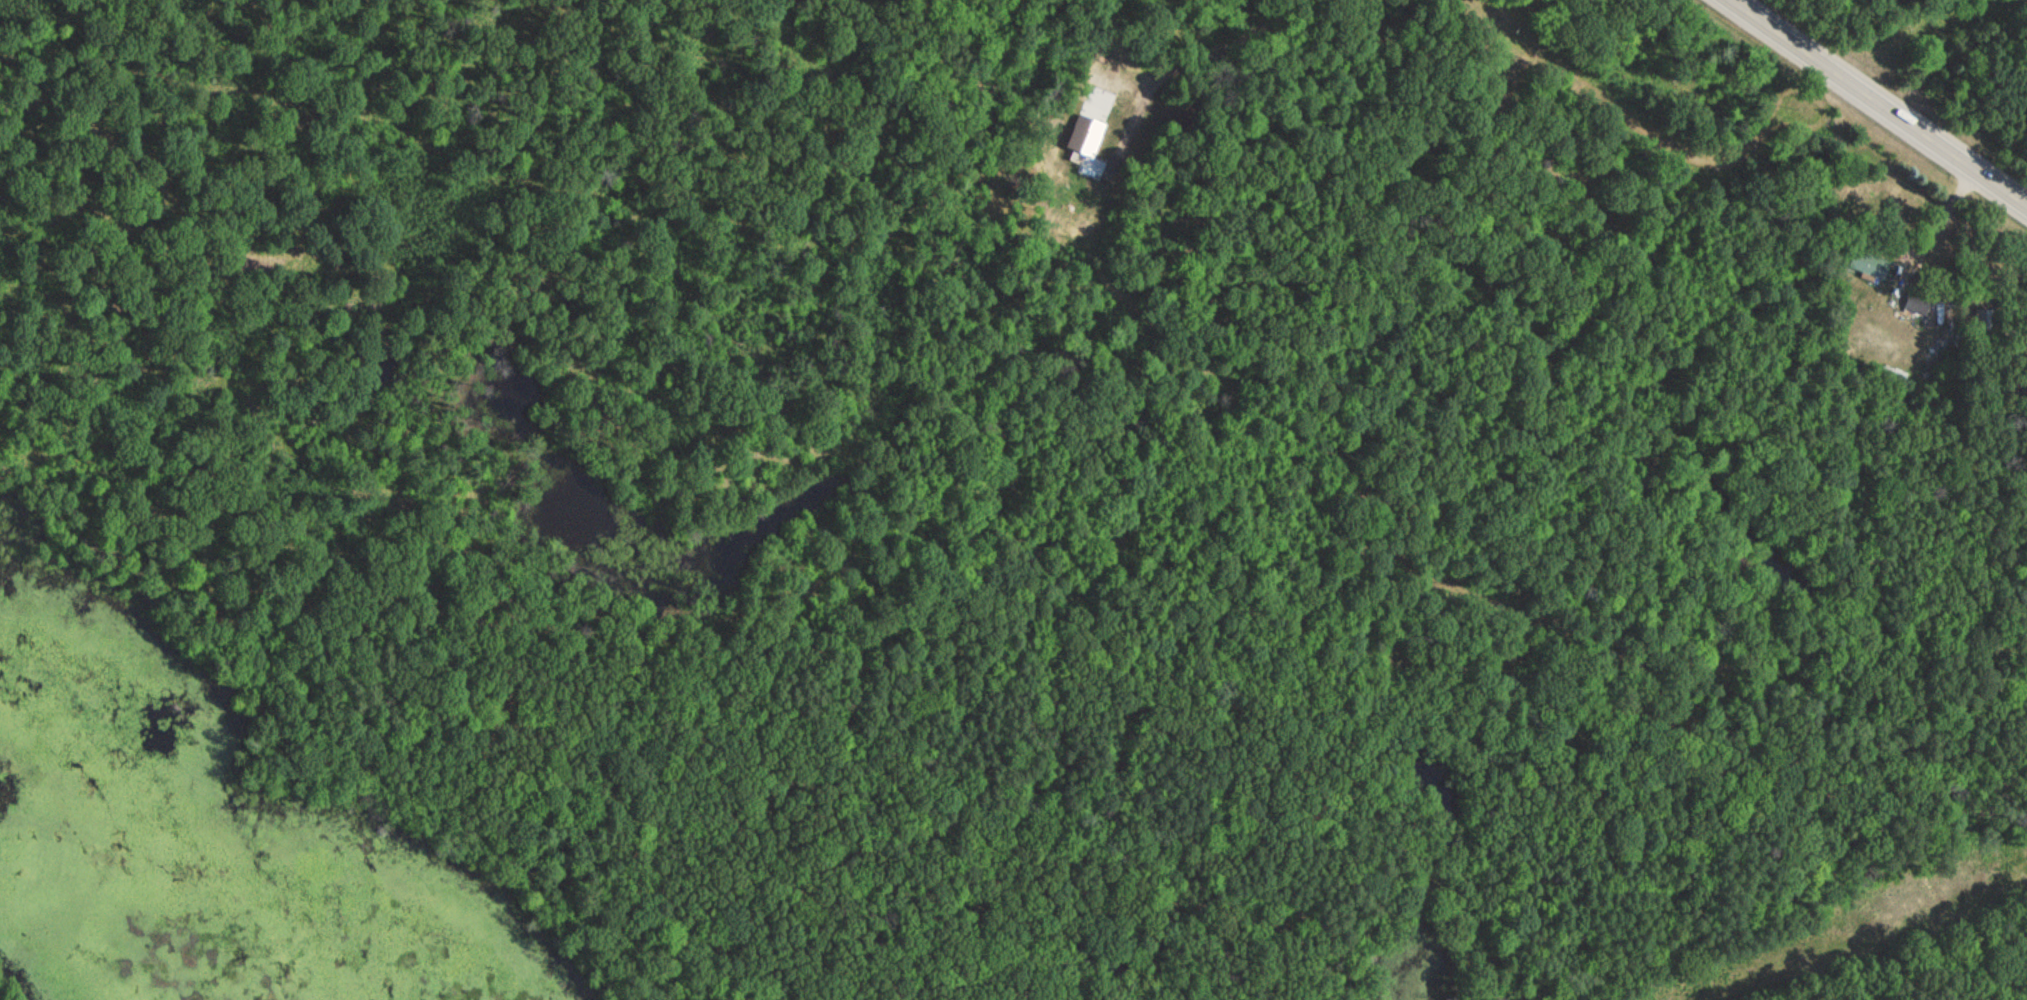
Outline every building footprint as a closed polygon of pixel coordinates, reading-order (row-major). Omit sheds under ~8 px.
[(1925,317),(1932,299),(1910,291),(1903,309),(1925,317)]
